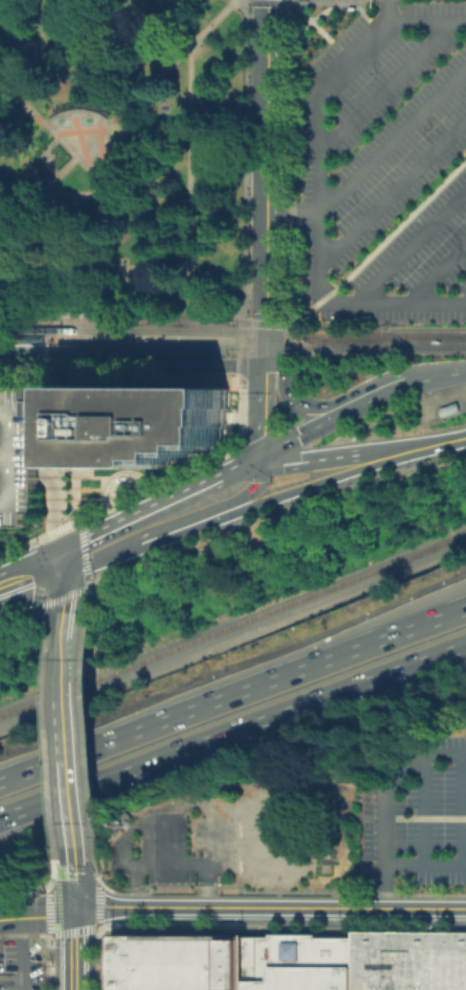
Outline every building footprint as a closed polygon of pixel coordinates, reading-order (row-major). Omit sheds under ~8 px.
[(24,524),(0,524),(0,384),(36,384),(36,474),(36,512),(24,512),(24,524)] [(69,387),(227,387),(227,405),(225,405),(225,425),(223,425),(223,444),(213,444),(213,447),(200,447),(200,451),(191,451),(191,454),(178,454),(178,457),(169,457),(169,461),(156,461),(156,466),(69,466),(69,387)] [(65,420),(42,420),(41,432),(65,432),(65,420)] [(353,931),(465,931),(465,989),(112,989),(113,933),(248,933),(248,936),(271,936),(271,932),(316,932),(316,936),(353,936),(353,931)]
